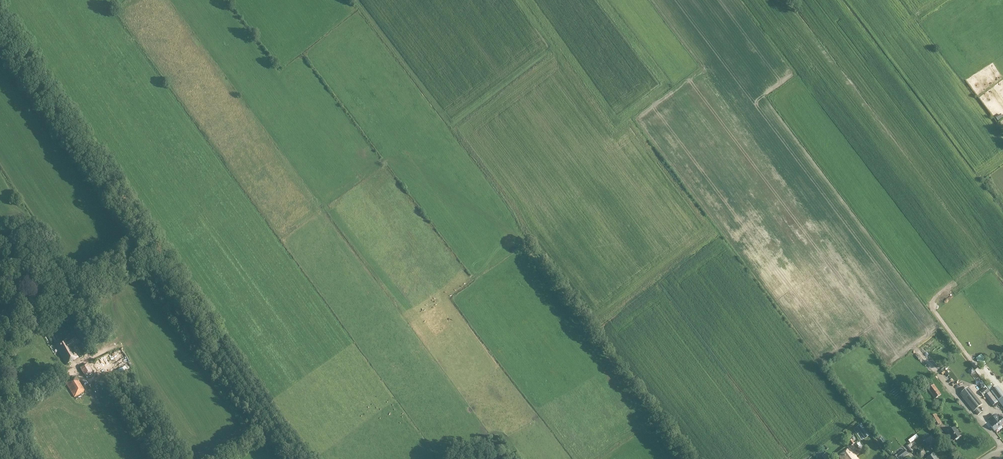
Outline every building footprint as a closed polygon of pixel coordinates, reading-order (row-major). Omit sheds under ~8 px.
[(66,364),(78,357),(71,346),(80,341),(76,334),(56,346),(66,364)] [(81,368),(85,378),(93,374),(88,364),(81,368)] [(85,391),(83,388),(76,377),(65,383),(75,398),(85,391)] [(941,395),(934,385),(928,389),(935,399),(941,395)] [(993,406),(998,402),(990,392),(989,392),(986,387),(980,392),(984,397),(985,396),(993,406)] [(998,401),(1002,398),(1002,394),(998,387),(991,392),(998,401)] [(974,412),(982,405),(974,396),(977,394),(973,389),(969,392),(970,393),(963,398),(967,402),(966,402),(974,412)] [(942,423),(936,414),(929,418),(935,427),(942,423)] [(1002,426),(1002,425),(1002,419),(1002,417),(1001,418),(999,414),(996,416),(995,417),(994,414),(990,417),(992,419),(991,420),(993,422),(994,421),(996,424),(999,422),(1002,426)] [(993,422),(991,420),(990,421),(992,425),(991,426),(994,431),(1002,426),(999,422),(996,424),(994,421),(993,422)] [(862,425),(854,430),(857,434),(861,432),(866,439),(870,436),(862,425)] [(947,430),(948,432),(954,441),(961,436),(955,428),(952,430),(951,428),(947,430)] [(925,442),(930,449),(938,442),(932,434),(923,441),(924,442),(925,442)] [(850,448),(839,456),(841,458),(858,458),(850,448)] [(893,458),(902,458),(908,455),(904,450),(893,458)]
